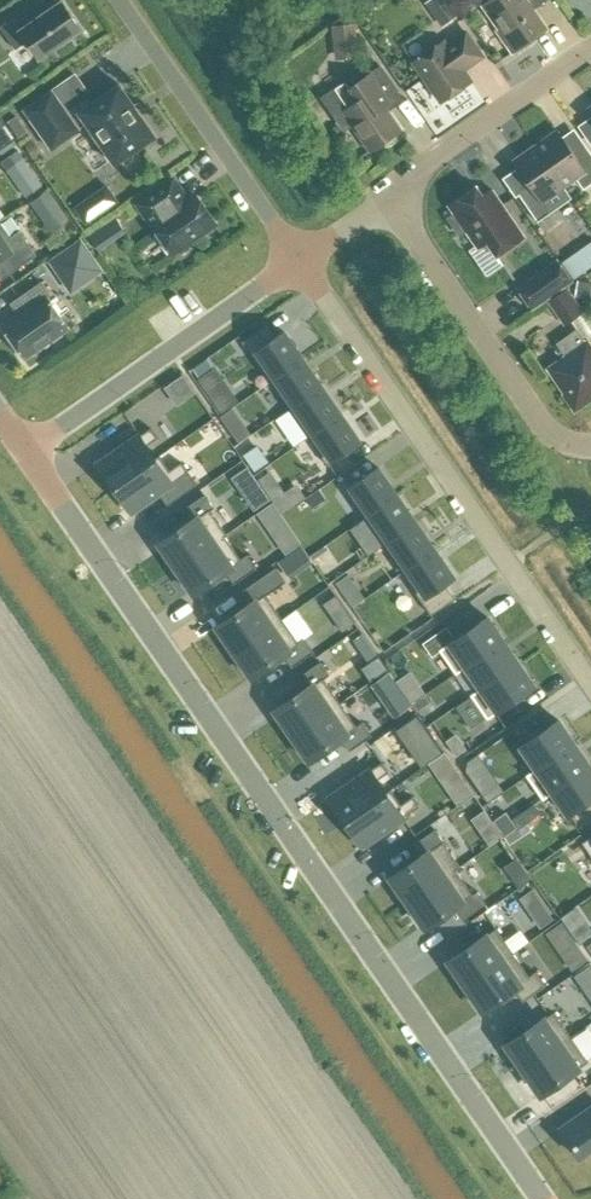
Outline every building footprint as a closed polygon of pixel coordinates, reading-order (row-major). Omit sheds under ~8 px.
[(446,0),(430,0),(429,1),(445,25),(457,17),(446,0)] [(500,29),(498,31),(513,53),(547,29),(527,0),(480,0),(500,29)] [(1,27),(16,49),(28,41),(40,58),(81,29),(62,2),(38,18),(30,6),(1,27)] [(358,58),(355,24),(333,26),(336,60),(358,58)] [(466,32),(447,45),(444,41),(414,62),(441,102),(472,81),(464,70),(483,57),(466,32)] [(381,66),(358,83),(354,78),(325,98),(345,128),(351,124),(370,152),(402,130),(388,110),(393,107),(390,102),(400,94),(381,66)] [(155,135),(154,135),(120,86),(121,86),(120,84),(118,85),(118,86),(81,112),(81,111),(79,112),(79,113),(72,118),(53,91),(25,110),(52,149),(80,130),(79,129),(87,123),(115,163),(114,163),(115,165),(117,163),(154,137),(154,138),(156,136),(155,135)] [(0,124),(0,153),(14,143),(0,124)] [(564,187),(576,178),(584,189),(590,184),(590,154),(584,143),(572,152),(558,131),(536,146),(564,187)] [(516,191),(538,221),(550,213),(542,202),(564,187),(536,146),(514,161),(528,182),(516,191)] [(29,195),(46,183),(22,147),(5,158),(29,195)] [(173,252),(215,223),(196,195),(187,201),(173,181),(140,204),(173,252)] [(50,188),(34,199),(54,229),(70,218),(50,188)] [(471,191),(449,206),(454,214),(451,216),(450,221),(458,233),(463,234),(467,232),(478,249),(488,242),(497,257),(525,237),(492,189),(477,199),(471,191)] [(101,213),(89,196),(73,207),(85,224),(101,213)] [(9,275),(37,256),(19,231),(11,237),(0,221),(0,261),(9,275)] [(102,270),(81,241),(51,261),(72,291),(102,270)] [(519,288),(532,308),(572,281),(558,261),(519,288)] [(578,297),(590,299),(590,281),(581,279),(578,297)] [(50,293),(42,281),(18,298),(26,310),(4,326),(25,358),(68,329),(45,297),(50,293)] [(549,301),(566,326),(584,313),(567,289),(549,301)] [(267,326),(243,342),(271,382),(304,359),(284,331),(275,338),(267,326)] [(556,343),(565,356),(547,368),(565,394),(563,395),(575,412),(590,401),(590,344),(588,340),(586,342),(577,329),(556,343)] [(304,359),(271,382),(290,409),(323,387),(304,359)] [(200,380),(211,396),(227,385),(216,369),(200,380)] [(323,387),(290,409),(308,437),(341,414),(323,387)] [(341,414),(308,437),(328,465),(361,442),(341,414)] [(214,423),(200,433),(224,470),(238,461),(214,423)] [(151,428),(99,464),(115,487),(155,459),(146,446),(158,438),(151,428)] [(267,463),(256,446),(244,455),(255,471),(267,463)] [(115,487),(132,511),(189,472),(182,462),(170,470),(160,455),(155,459),(115,487)] [(234,477),(242,488),(256,479),(248,467),(234,477)] [(378,467),(350,487),(369,514),(397,494),(378,467)] [(270,497),(281,490),(268,472),(258,479),(270,497)] [(369,514),(364,517),(383,545),(417,522),(397,494),(369,514)] [(205,495),(183,510),(191,522),(160,544),(178,570),(225,536),(228,535),(211,511),(214,508),(205,495)] [(417,522),(383,545),(402,573),(435,550),(417,522)] [(290,527),(276,537),(287,553),(301,543),(290,527)] [(225,536),(178,570),(181,573),(180,574),(194,594),(226,572),(234,584),(256,569),(247,555),(241,559),(225,536)] [(435,550),(402,573),(432,615),(455,598),(446,584),(455,578),(435,550)] [(287,575),(296,569),(287,557),(279,563),(287,575)] [(276,568),(240,592),(249,605),(218,627),(235,652),(283,619),(266,596),(286,582),(276,568)] [(364,598),(356,587),(345,595),(353,606),(364,598)] [(347,611),(335,619),(343,632),(355,623),(347,611)] [(488,616),(440,650),(456,673),(456,674),(466,667),(465,667),(504,640),(488,616)] [(283,619),(235,652),(238,657),(237,657),(251,678),(284,655),(292,667),(315,652),(305,637),(298,642),(283,619)] [(369,663),(379,657),(362,633),(353,640),(369,663)] [(504,640),(465,667),(466,667),(480,688),(481,689),(519,663),(504,640)] [(320,662),(299,677),(307,689),(276,711),(293,735),(340,702),(324,679),(330,675),(320,662)] [(480,688),(471,695),(488,719),(536,686),(519,663),(481,689),(480,688)] [(398,682),(404,691),(417,682),(411,673),(398,682)] [(403,694),(385,706),(393,717),(411,705),(403,694)] [(425,695),(413,703),(419,711),(431,703),(425,695)] [(340,702),(293,735),(296,740),(295,741),(309,761),(341,739),(350,751),(372,736),(362,722),(357,726),(340,702)] [(416,755),(434,742),(416,716),(398,729),(416,755)] [(559,719),(520,746),(536,769),(537,769),(575,743),(559,719)] [(455,736),(447,741),(456,755),(464,749),(455,736)] [(536,769),(526,775),(543,800),(553,793),(552,792),(590,766),(575,743),(537,769),(536,769)] [(382,762),(330,798),(346,821),(386,793),(377,780),(389,772),(382,762)] [(552,792),(553,793),(569,816),(590,800),(590,766),(552,792)] [(463,779),(446,791),(457,806),(473,795),(463,779)] [(495,786),(483,795),(488,802),(500,794),(495,786)] [(386,793),(346,821),(363,845),(420,806),(413,796),(401,805),(391,790),(386,793)] [(517,828),(537,815),(537,810),(534,805),(512,820),(517,828)] [(478,830),(490,821),(483,811),(471,819),(478,830)] [(500,828),(512,820),(506,812),(494,821),(500,828)] [(512,820),(500,828),(505,836),(517,828),(512,820)] [(413,845),(421,857),(390,878),(404,898),(405,898),(408,903),(461,866),(435,829),(413,845)] [(582,843),(590,855),(590,837),(582,843)] [(461,867),(461,866),(408,903),(425,928),(456,907),(464,919),(486,903),(478,891),(473,894),(457,870),(461,867)] [(530,879),(524,868),(511,877),(517,887),(530,879)] [(529,909),(541,901),(534,891),(522,899),(529,909)] [(562,917),(570,929),(585,919),(577,907),(562,917)] [(514,953),(496,928),(448,962),(462,982),(463,981),(466,986),(514,953)] [(573,969),(587,960),(576,944),(562,954),(573,969)] [(530,976),(514,953),(466,986),(483,1011),(515,989),(523,1001),(546,986),(536,971),(530,976)] [(585,992),(590,987),(590,967),(590,965),(574,976),(585,992)] [(519,1065),(520,1065),(524,1070),(571,1037),(554,1012),(506,1045),(519,1065)] [(571,1037),(524,1070),(541,1095),(589,1062),(571,1037)] [(560,1130),(579,1158),(590,1149),(590,1108),(560,1130)]
